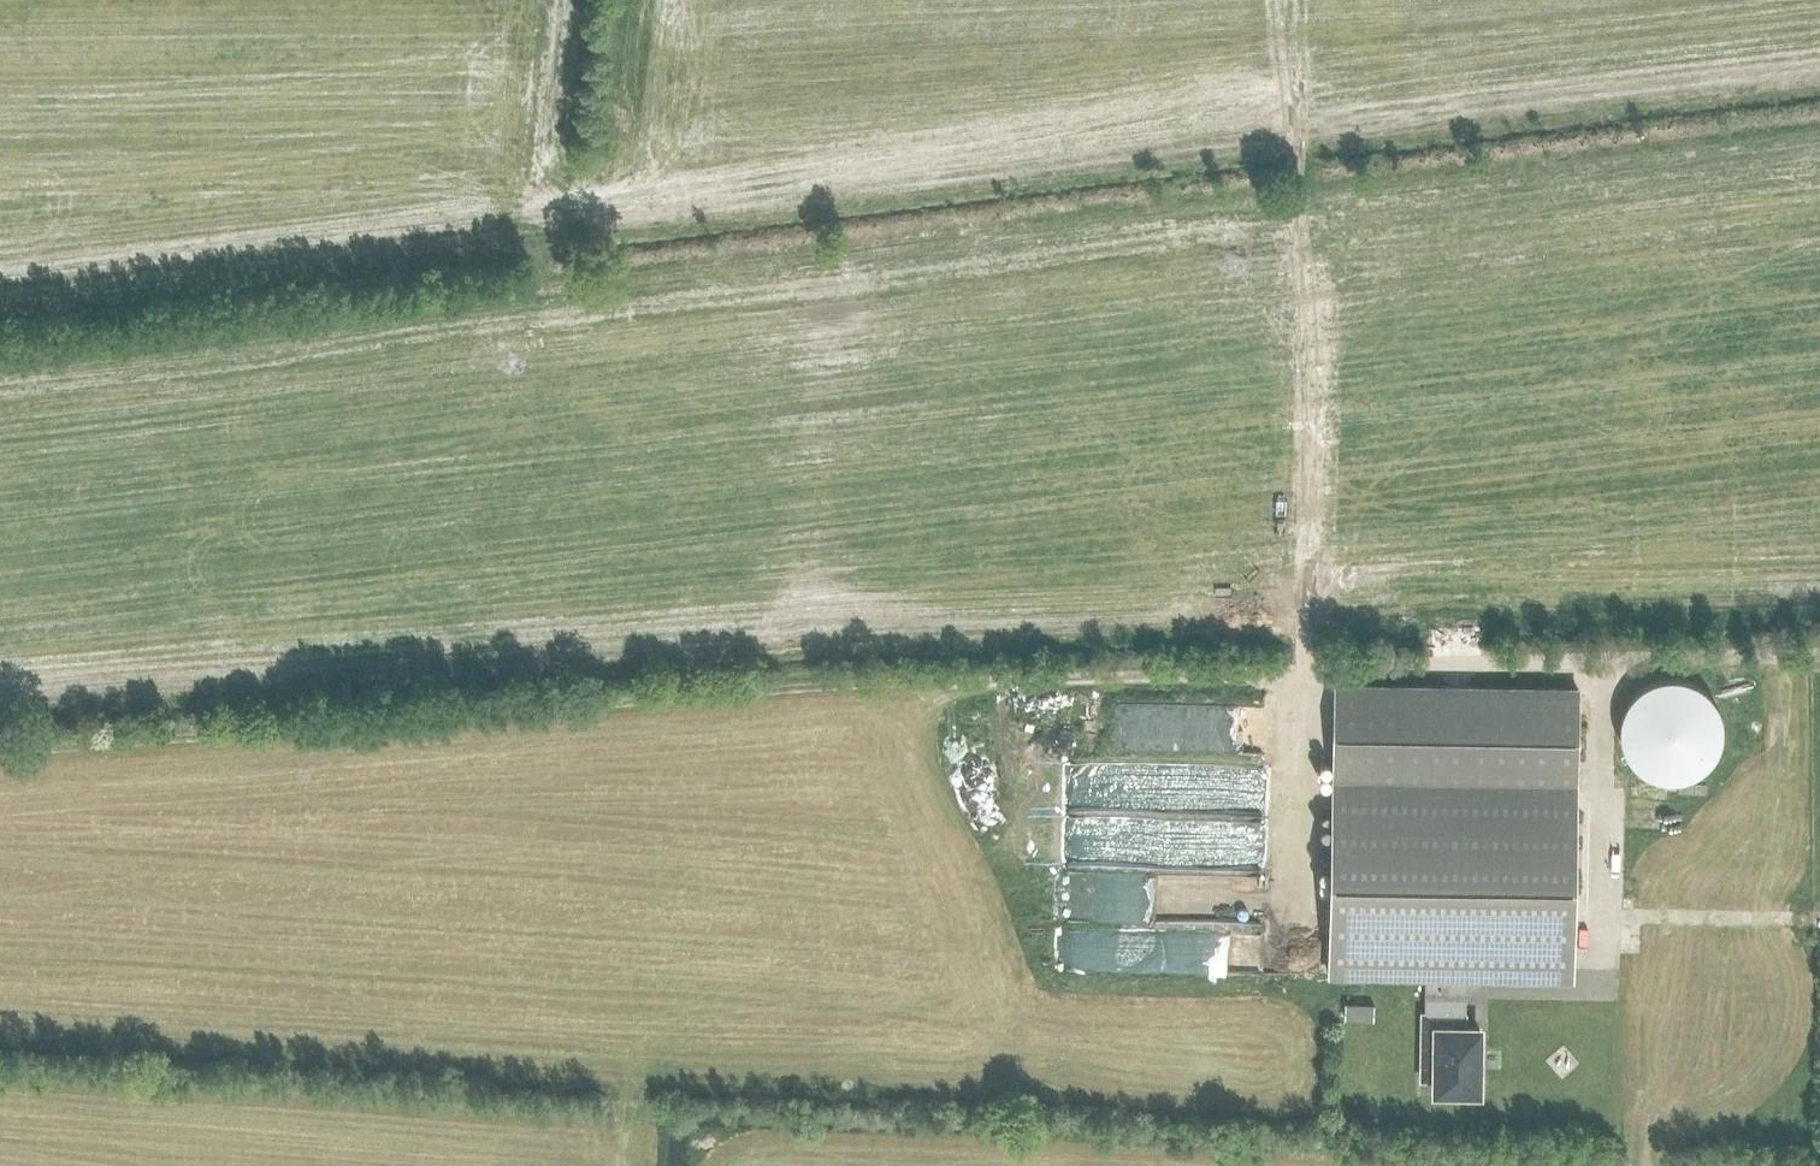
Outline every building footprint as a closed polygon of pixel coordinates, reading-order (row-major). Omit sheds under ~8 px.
[(1675,782),(1686,781),(1696,778),(1706,772),(1713,766),(1718,759),(1723,750),(1726,739),(1727,730),(1726,719),(1723,711),(1719,703),(1713,694),(1704,687),(1696,683),(1686,680),(1675,679),(1665,680),(1654,683),(1645,688),(1638,694),(1632,701),(1627,711),(1624,721),(1624,730),(1625,741),(1627,750),(1632,758),(1638,766),(1646,773),(1654,778),(1665,781),(1675,782)] [(1335,685),(1330,975),(1572,979),(1577,689),(1335,685)] [(1260,860),(1262,817),(1125,812),(1124,838),(1140,838),(1139,860),(1179,861),(1180,831),(1213,833),(1213,824),(1227,825),(1226,836),(1239,836),(1238,859),(1260,860)] [(1465,997),(1426,996),(1426,1014),(1423,1013),(1422,1079),(1436,1079),(1436,1091),(1479,1092),(1479,1069),(1482,1069),(1482,1051),(1479,1051),(1480,1029),(1465,1028),(1465,997)] [(1374,1005),(1345,1004),(1345,1019),(1374,1020),(1374,1005)]
